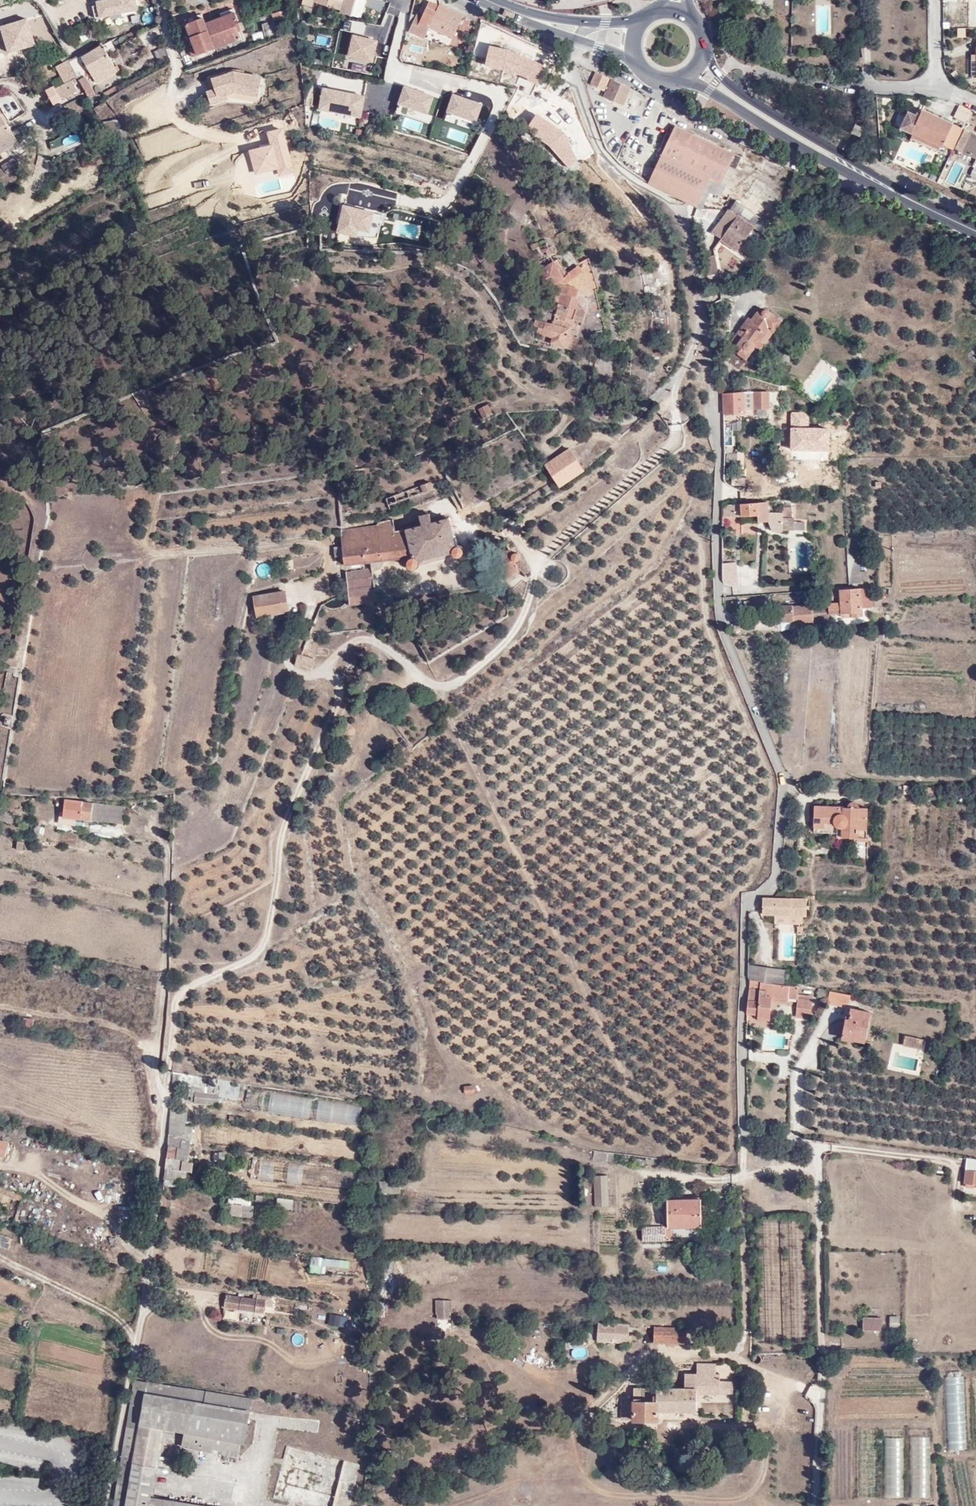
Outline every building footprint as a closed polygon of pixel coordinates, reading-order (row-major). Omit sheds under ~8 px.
[(135,0),(105,0),(97,2),(98,5),(93,6),(95,18),(137,9),(135,0)] [(300,4),(307,7),(310,2),(336,11),(336,14),(348,18),(355,0),(344,0),(343,3),(336,0),(301,0),(300,4)] [(420,20),(409,15),(404,33),(412,36),(413,35),(422,39),(428,28),(452,40),(460,18),(438,7),(437,8),(427,5),(420,20)] [(239,44),(236,35),(233,26),(230,18),(204,27),(202,21),(185,28),(192,49),(188,51),(191,61),(239,44)] [(27,20),(1,28),(8,52),(34,45),(27,20)] [(276,32),(274,22),(262,24),(264,34),(276,32)] [(233,26),(236,35),(243,32),(240,24),(233,26)] [(377,41),(354,35),(349,56),(372,61),(377,41)] [(508,50),(490,46),(486,65),(504,69),(503,70),(520,74),(529,78),(528,79),(537,83),(544,70),(544,69),(544,67),(543,66),(543,65),(541,64),(508,50)] [(975,47),(973,47),(974,60),(966,60),(966,77),(974,77),(974,79),(975,79),(975,47)] [(78,56),(66,63),(78,84),(86,99),(92,97),(84,81),(91,77),(96,86),(114,75),(101,49),(80,59),(78,56)] [(168,62),(165,51),(153,55),(158,67),(168,62)] [(78,84),(66,63),(55,69),(63,86),(53,92),(59,102),(75,94),(73,87),(78,84)] [(212,79),(227,74),(226,71),(207,77),(211,90),(206,91),(211,105),(229,100),(227,95),(226,96),(226,93),(217,96),(212,79)] [(258,97),(262,77),(234,72),(227,74),(212,79),(217,96),(226,93),(226,96),(227,95),(235,93),(258,97)] [(607,79),(594,72),(589,84),(602,90),(607,79)] [(621,107),(629,89),(608,79),(600,97),(621,107)] [(420,92),(405,86),(399,103),(427,114),(434,96),(423,93),(422,95),(419,94),(420,92)] [(323,88),(319,109),(361,118),(365,96),(323,88)] [(469,100),(454,95),(448,112),(476,122),(482,105),(472,101),(471,104),(468,103),(469,100)] [(969,111),(958,106),(952,118),(963,124),(969,111)] [(951,123),(922,108),(919,115),(908,111),(899,130),(940,148),(951,123)] [(14,137),(0,116),(0,146),(14,137)] [(535,117),(526,129),(550,146),(569,168),(577,161),(570,146),(567,143),(566,145),(559,138),(562,136),(535,117)] [(861,128),(854,125),(849,133),(856,137),(861,128)] [(662,155),(713,179),(720,182),(728,166),(735,169),(741,157),(676,126),(662,155)] [(295,173),(283,129),(268,133),(271,145),(250,151),(256,174),(277,168),(279,177),(295,173)] [(961,154),(975,160),(972,168),(975,170),(975,137),(970,134),(967,140),(961,154)] [(954,150),(961,154),(967,140),(960,137),(954,150)] [(21,149),(18,144),(0,155),(0,161),(21,149)] [(0,161),(0,165),(3,170),(17,162),(12,154),(0,161)] [(713,179),(662,155),(649,184),(698,208),(713,179)] [(739,216),(721,240),(736,250),(753,226),(764,233),(771,224),(765,220),(737,200),(730,210),(739,216)] [(344,207),(338,232),(352,236),(354,229),(358,230),(368,232),(373,214),(344,207)] [(729,209),(711,232),(721,240),(739,216),(730,210),(729,209)] [(541,252),(536,242),(528,247),(534,254),(537,253),(541,257),(547,253),(549,257),(555,254),(551,247),(541,252)] [(718,272),(715,255),(701,258),(706,275),(718,272)] [(569,277),(558,259),(537,273),(547,291),(558,302),(555,317),(551,324),(533,319),(532,326),(534,327),(533,331),(551,337),(550,343),(578,352),(581,341),(579,340),(580,334),(575,333),(575,331),(568,329),(571,319),(580,323),(583,313),(574,310),(576,301),(575,298),(567,295),(568,288),(564,286),(564,280),(569,277)] [(589,259),(577,264),(572,266),(581,284),(594,277),(589,259)] [(778,322),(761,308),(757,313),(754,311),(749,319),(746,318),(730,340),(734,344),(733,346),(737,350),(734,353),(743,360),(766,330),(770,333),(778,322)] [(593,357),(582,355),(581,365),(591,366),(593,357)] [(142,390),(134,396),(142,409),(151,403),(142,390)] [(769,392),(755,391),(755,409),(769,409),(769,392)] [(743,392),(721,393),(722,416),(743,414),(743,392)] [(493,415),(487,405),(477,410),(483,421),(493,415)] [(731,425),(723,425),(722,444),(731,444),(731,425)] [(581,470),(569,449),(545,464),(557,485),(581,470)] [(732,452),(721,453),(721,463),(732,463),(732,452)] [(762,464),(772,465),(772,455),(762,455),(762,464)] [(771,479),(772,465),(762,464),(761,479),(771,479)] [(431,489),(428,481),(420,484),(423,492),(431,489)] [(767,512),(767,504),(724,505),(724,518),(757,517),(757,519),(767,519),(767,512)] [(781,512),(767,512),(767,519),(767,520),(771,531),(781,530),(802,530),(803,521),(793,521),(793,517),(790,517),(790,506),(781,506),(781,512)] [(453,546),(447,517),(430,521),(429,512),(417,515),(417,523),(393,528),(391,516),(378,519),(373,524),(336,530),(343,562),(410,558),(410,565),(411,569),(413,569),(417,566),(418,560),(452,551),(454,555),(456,556),(461,555),(462,551),(460,547),(453,546)] [(857,541),(845,542),(845,584),(857,583),(857,541)] [(503,575),(516,568),(513,562),(518,559),(519,555),(515,552),(510,554),(508,550),(495,556),(503,575)] [(808,570),(808,556),(789,557),(789,571),(808,570)] [(721,566),(720,583),(728,584),(733,589),(733,566),(721,566)] [(349,602),(376,599),(372,568),(345,570),(349,602)] [(248,595),(252,617),(272,614),(273,614),(279,612),(285,611),(281,589),(248,595)] [(845,590),(825,591),(825,598),(825,605),(837,604),(838,616),(848,615),(849,619),(861,618),(861,611),(870,611),(871,589),(845,590)] [(751,606),(760,608),(763,598),(753,596),(751,606)] [(826,618),(825,605),(825,598),(818,598),(818,599),(812,599),(811,604),(793,605),(793,604),(773,606),(774,623),(794,622),(794,624),(811,623),(811,619),(826,618)] [(290,663),(307,669),(320,634),(307,629),(298,653),(296,652),(290,663)] [(921,795),(932,796),(932,785),(921,785),(921,795)] [(932,785),(932,796),(945,796),(945,785),(932,785)] [(846,806),(814,806),(814,824),(826,824),(826,819),(837,819),(838,823),(844,824),(844,833),(866,834),(867,804),(860,804),(857,799),(851,798),(846,806)] [(121,806),(60,799),(59,813),(55,813),(54,824),(71,825),(71,818),(119,824),(121,806)] [(807,899),(796,899),(772,898),(761,899),(760,913),(774,913),(773,915),(775,915),(797,916),(798,923),(802,923),(802,917),(807,917),(807,899)] [(797,916),(775,915),(775,924),(798,925),(798,923),(797,916)] [(784,968),(745,962),(744,975),(748,980),(782,984),(784,968)] [(798,986),(748,981),(744,1012),(756,1014),(755,1017),(769,1019),(772,998),(785,1000),(786,996),(795,997),(798,986)] [(851,992),(829,989),(827,989),(826,1001),(850,1004),(851,992)] [(810,997),(796,996),(793,1016),(808,1017),(810,997)] [(873,1011),(846,1006),(840,1036),(867,1041),(873,1011)] [(32,1017),(22,1015),(21,1024),(30,1025),(32,1017)] [(922,1038),(904,1035),(901,1047),(920,1050),(922,1038)] [(472,1083),(459,1084),(460,1093),(473,1092),(472,1083)] [(218,1094),(218,1092),(194,1091),(192,1102),(217,1105),(218,1094)] [(256,1114),(359,1124),(361,1103),(247,1092),(245,1107),(257,1109),(256,1114)] [(49,1139),(35,1134),(33,1141),(46,1146),(49,1139)] [(164,1158),(181,1160),(186,1161),(188,1141),(181,1140),(181,1135),(167,1134),(164,1158)] [(79,1151),(57,1144),(54,1151),(70,1157),(67,1164),(74,1166),(79,1151)] [(222,1149),(211,1149),(211,1159),(215,1160),(222,1160),(222,1149)] [(611,1152),(592,1149),(591,1158),(610,1160),(611,1152)] [(356,1169),(250,1155),(247,1178),(246,1178),(245,1181),(231,1179),(230,1186),(321,1198),(323,1185),(353,1189),(356,1169)] [(164,1158),(160,1177),(179,1179),(181,1160),(164,1158)] [(963,1158),(960,1182),(975,1183),(975,1159),(963,1158)] [(604,1175),(591,1175),(592,1205),(606,1204),(604,1175)] [(0,1184),(0,1192),(6,1194),(5,1197),(13,1200),(16,1190),(0,1184)] [(225,1201),(229,1201),(242,1202),(247,1203),(248,1197),(226,1195),(225,1201)] [(290,1197),(275,1195),(274,1195),(273,1205),(289,1207),(290,1197)] [(702,1227),(701,1199),(668,1199),(668,1223),(685,1223),(685,1227),(702,1227)] [(242,1202),(229,1201),(228,1212),(240,1214),(242,1202)] [(13,1212),(5,1210),(3,1216),(11,1219),(13,1212)] [(729,1220),(719,1220),(719,1232),(729,1232),(729,1220)] [(661,1240),(662,1224),(638,1224),(639,1241),(661,1240)] [(670,1224),(662,1224),(661,1240),(669,1240),(670,1224)] [(10,1236),(0,1233),(0,1242),(7,1244),(10,1236)] [(358,1261),(311,1256),(309,1270),(357,1275),(358,1261)] [(235,1320),(264,1324),(266,1306),(271,1307),(272,1298),(251,1295),(251,1298),(237,1297),(235,1320)] [(225,1296),(222,1318),(235,1320),(237,1297),(225,1296)] [(451,1300),(433,1299),(433,1311),(450,1311),(451,1300)] [(330,1314),(327,1324),(339,1327),(341,1317),(330,1314)] [(894,1315),(884,1315),(884,1327),(893,1327),(894,1315)] [(877,1317),(860,1317),(859,1329),(877,1329),(877,1317)] [(627,1321),(596,1320),(596,1337),(627,1339),(627,1321)] [(682,1339),(682,1324),(656,1322),(656,1338),(682,1339)] [(321,1337),(300,1334),(299,1334),(297,1344),(319,1348),(321,1337)] [(736,1390),(735,1381),(718,1381),(717,1374),(713,1374),(713,1363),(695,1363),(695,1382),(633,1382),(632,1416),(655,1417),(656,1407),(695,1408),(696,1389),(736,1390)] [(134,1380),(113,1505),(205,1505),(167,1500),(167,1501),(150,1499),(162,1428),(184,1432),(182,1447),(239,1456),(244,1422),(248,1422),(252,1400),(134,1380)] [(930,1498),(930,1430),(910,1430),(910,1498),(930,1498)] [(884,1437),(884,1498),(903,1498),(903,1437),(884,1437)] [(318,1505),(330,1505),(332,1495),(320,1493),(324,1474),(319,1473),(323,1454),(285,1447),(281,1468),(274,1467),(269,1497),(318,1505)] [(358,1464),(345,1460),(332,1505),(346,1505),(358,1464)]
